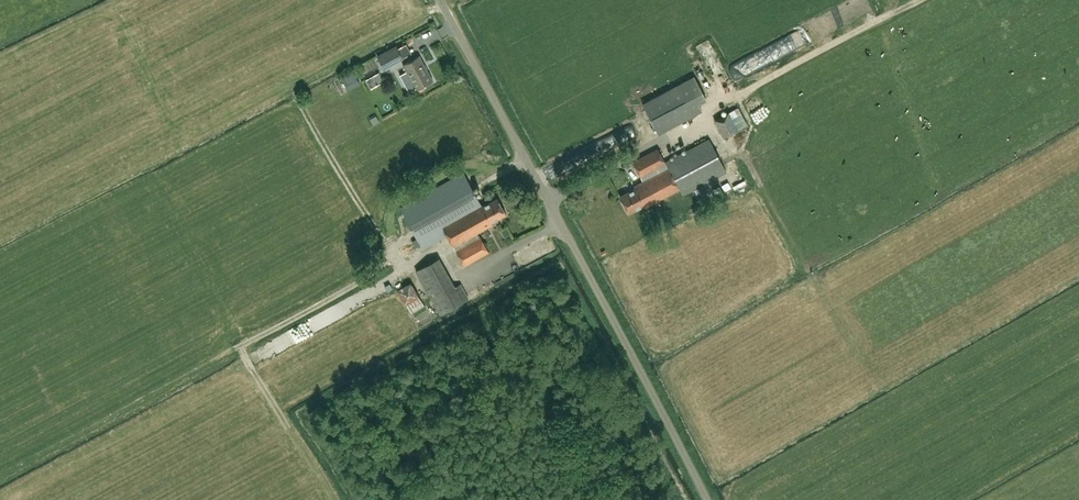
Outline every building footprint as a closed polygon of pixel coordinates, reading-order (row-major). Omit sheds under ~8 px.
[(377,56),(384,68),(403,58),(397,45),(377,56)] [(734,77),(773,62),(768,50),(729,65),(734,77)] [(433,80),(420,55),(403,64),(416,89),(433,80)] [(379,70),(374,60),(361,66),(365,76),(379,70)] [(346,91),(358,87),(354,75),(342,79),(346,91)] [(642,104),(658,133),(701,110),(697,102),(706,97),(694,76),(642,104)] [(712,118),(723,140),(747,129),(736,106),(712,118)] [(620,196),(628,212),(644,205),(645,207),(679,188),(682,194),(726,170),(709,139),(666,163),(658,148),(633,161),(643,181),(634,186),(635,188),(620,196)] [(465,266),(489,252),(478,232),(500,220),(499,218),(506,214),(497,198),(483,206),(464,173),(401,209),(417,238),(412,241),(415,248),(421,245),(423,248),(447,234),(465,266)] [(439,257),(416,270),(440,314),(469,298),(461,283),(456,286),(439,257)] [(425,305),(420,296),(411,281),(396,290),(405,305),(406,304),(411,313),(419,320),(431,313),(424,306),(419,309),(425,305)] [(343,296),(347,308),(365,302),(361,290),(343,296)]
